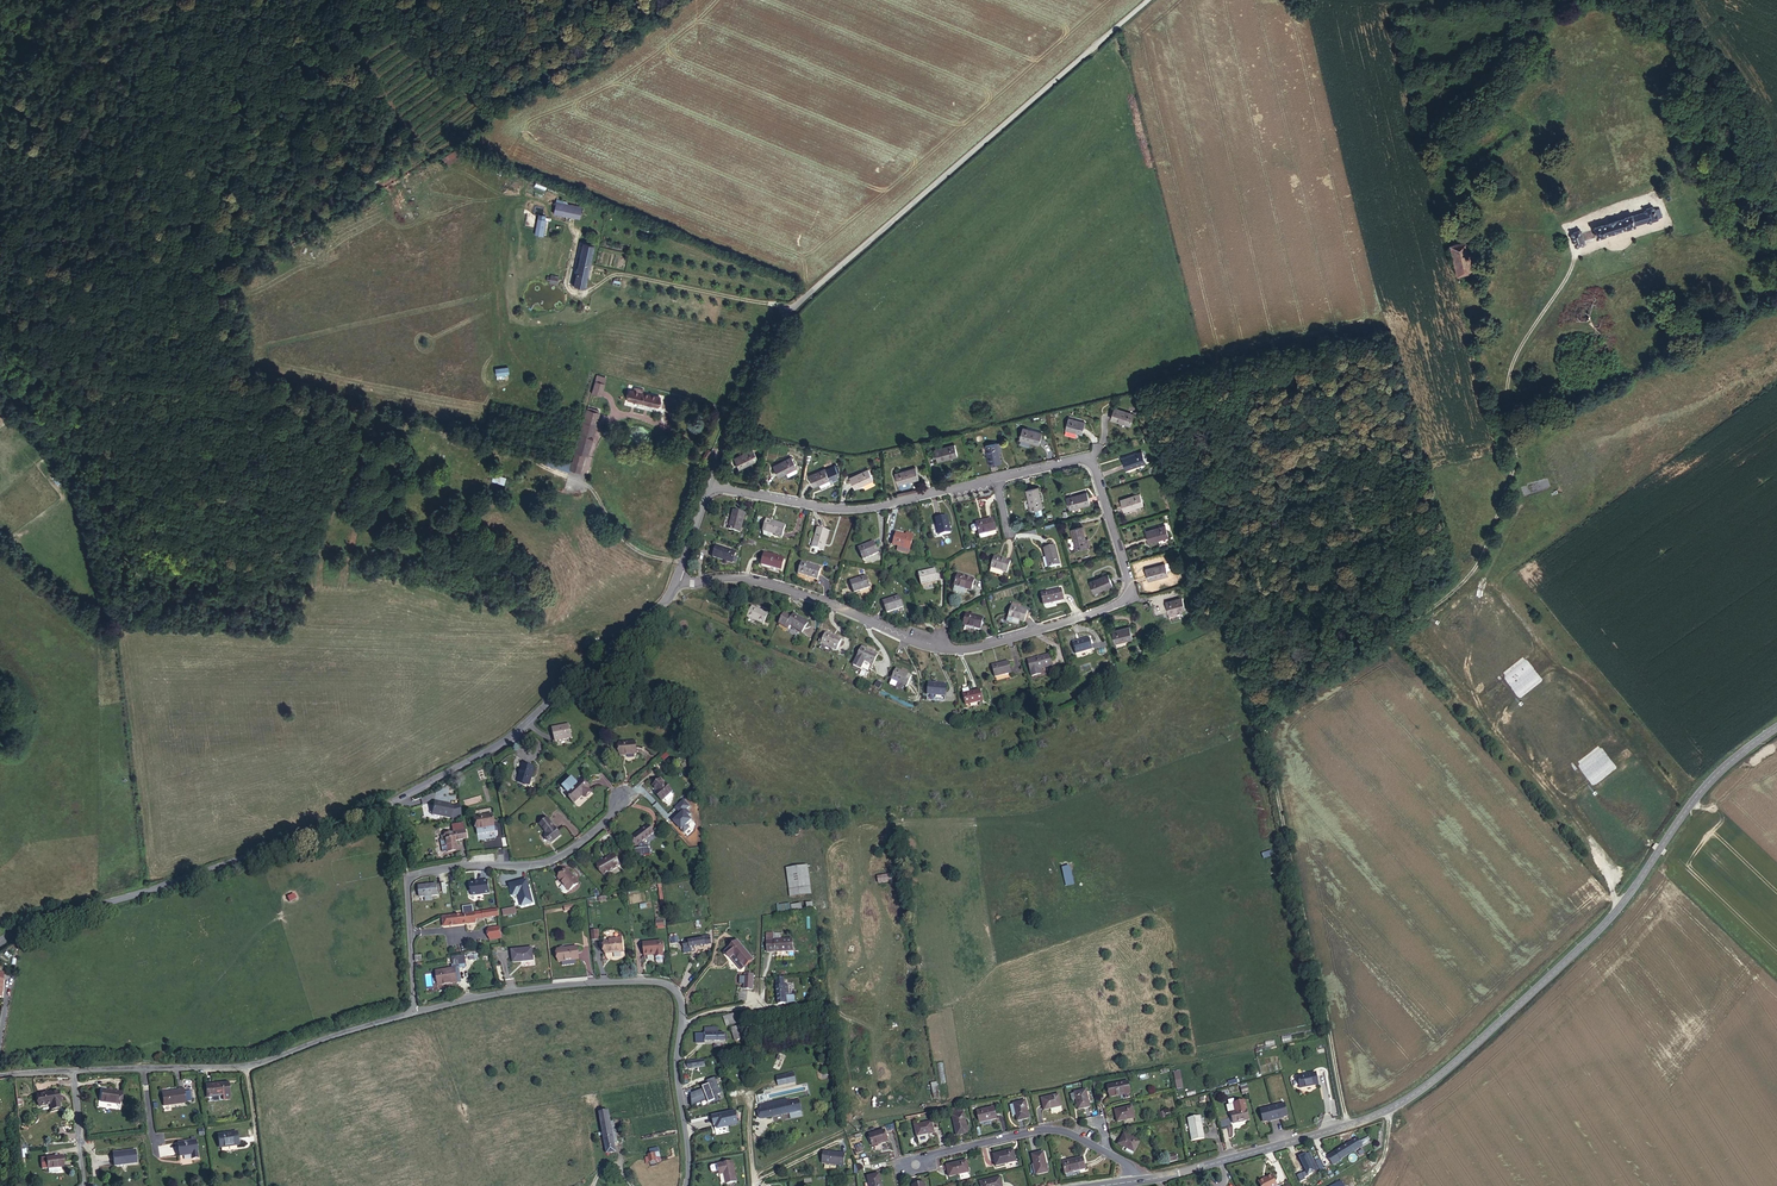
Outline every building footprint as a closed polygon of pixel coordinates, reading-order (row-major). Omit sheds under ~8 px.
[(1433,82),(1431,74),(1418,78),(1421,86),(1433,82)] [(1729,78),(1714,85),(1720,97),(1734,91),(1729,78)] [(1740,140),(1744,150),(1745,153),(1754,149),(1748,136),(1740,140)] [(1745,153),(1752,167),(1760,164),(1754,149),(1745,153)] [(1748,169),(1752,167),(1745,153),(1744,150),(1740,151),(1748,169)] [(1757,204),(1767,200),(1761,187),(1760,184),(1749,189),(1757,204)] [(561,215),(587,221),(589,212),(563,206),(561,215)] [(1642,217),(1593,232),(1596,242),(1645,227),(1646,228),(1654,226),(1654,224),(1656,223),(1653,214),(1651,215),(1650,212),(1641,214),(1642,217)] [(546,217),(542,236),(548,237),(552,218),(546,217)] [(1580,234),(1571,237),(1575,251),(1585,248),(1580,234)] [(583,276),(580,288),(591,290),(601,248),(590,246),(583,276)] [(1450,251),(1456,276),(1473,272),(1467,247),(1450,251)] [(508,367),(495,369),(496,377),(510,374),(508,367)] [(601,397),(607,378),(597,375),(591,394),(601,397)] [(615,381),(610,399),(618,402),(623,383),(615,381)] [(644,406),(673,414),(676,404),(658,399),(659,395),(652,393),(651,397),(647,396),(644,406)] [(1137,416),(1117,409),(1112,422),(1132,428),(1137,416)] [(589,458),(600,413),(587,410),(574,463),(546,456),(544,465),(581,474),(585,457),(589,458)] [(1090,421),(1073,415),(1069,428),(1086,433),(1090,421)] [(1041,443),(1045,431),(1024,425),(1020,436),(1041,443)] [(598,471),(602,472),(614,430),(608,428),(596,471),(598,471)] [(985,446),(990,467),(1004,464),(1001,451),(999,443),(985,446)] [(955,445),(936,449),(939,461),(958,457),(955,445)] [(756,450),(736,459),(741,469),(761,460),(756,450)] [(1145,456),(1126,462),(1130,475),(1149,469),(1145,456)] [(793,462),(774,469),(779,479),(787,476),(796,473),(797,472),(793,462)] [(898,485),(918,480),(916,468),(895,473),(898,485)] [(869,470),(851,480),(856,490),(874,481),(869,470)] [(827,471),(811,479),(816,489),(832,482),(827,471)] [(493,482),(506,485),(507,477),(494,474),(493,482)] [(1041,487),(1029,491),(1035,512),(1046,509),(1047,508),(1041,487)] [(1090,493),(1070,499),(1074,511),(1094,505),(1090,493)] [(1143,500),(1123,506),(1126,516),(1146,510),(1143,500)] [(743,513),(732,510),(727,531),(738,534),(743,513)] [(951,533),(946,515),(934,518),(939,536),(951,533)] [(783,537),(786,524),(766,519),(763,532),(783,537)] [(997,531),(994,520),(989,521),(978,524),(981,535),(997,531)] [(824,552),(830,531),(819,528),(813,550),(824,552)] [(1164,529),(1146,535),(1150,547),(1168,542),(1164,529)] [(1086,531),(1074,534),(1079,552),(1091,549),(1086,531)] [(900,533),(896,544),(913,549),(917,537),(900,533)] [(861,561),(879,554),(875,543),(873,544),(857,550),(861,561)] [(714,547),(710,559),(729,565),(733,553),(714,547)] [(1057,550),(1045,553),(1050,573),(1062,570),(1057,550)] [(762,557),(758,568),(778,574),(782,563),(762,557)] [(1014,566),(1008,564),(997,559),(992,570),(1009,578),(1014,566)] [(801,566),(797,578),(816,584),(820,572),(801,566)] [(1147,574),(1150,586),(1170,580),(1167,569),(1147,574)] [(941,583),(938,571),(919,575),(923,587),(941,583)] [(972,594),(977,582),(960,576),(955,587),(965,591),(972,594)] [(1115,589),(1111,578),(1091,585),(1096,597),(1115,589)] [(865,579),(848,586),(853,598),(870,591),(865,579)] [(965,591),(955,587),(953,593),(963,597),(965,591)] [(1047,609),(1067,604),(1064,592),(1044,597),(1047,609)] [(1182,595),(1165,600),(1168,611),(1185,606),(1182,595)] [(884,604),(889,615),(905,609),(900,598),(884,604)] [(1025,627),(1030,614),(1022,611),(1014,608),(1008,620),(1007,624),(1018,629),(1019,625),(1025,627)] [(761,629),(766,619),(749,611),(743,621),(761,629)] [(981,635),(986,624),(969,615),(964,627),(981,635)] [(789,621),(783,616),(778,627),(787,634),(790,630),(785,627),(789,621)] [(790,630),(800,638),(808,628),(792,617),(789,621),(785,627),(790,630)] [(1134,645),(1131,633),(1114,639),(1117,650),(1134,645)] [(819,649),(834,656),(839,645),(824,638),(819,649)] [(1094,656),(1091,644),(1073,649),(1076,660),(1094,656)] [(857,664),(872,671),(878,660),(862,653),(857,664)] [(1030,666),(1035,682),(1043,679),(1042,674),(1053,670),(1050,659),(1030,666)] [(872,671),(857,664),(853,671),(861,675),(869,679),(872,671)] [(996,684),(1012,679),(1009,666),(992,671),(996,684)] [(888,684),(905,692),(910,680),(893,673),(888,684)] [(926,705),(943,707),(945,689),(929,687),(926,705)] [(962,711),(980,707),(977,696),(966,699),(960,701),(959,701),(962,711)] [(577,721),(559,724),(562,738),(579,734),(577,721)] [(621,755),(638,752),(637,739),(620,742),(621,755)] [(538,766),(526,762),(519,778),(532,783),(538,766)] [(662,777),(654,784),(658,789),(657,790),(664,798),(673,789),(662,777)] [(594,791),(583,779),(578,783),(580,786),(570,794),(577,802),(587,794),(589,796),(594,791)] [(664,798),(657,790),(656,792),(663,799),(664,798)] [(465,805),(482,801),(480,795),(463,800),(465,805)] [(430,814),(459,818),(461,803),(432,799),(430,814)] [(476,816),(479,828),(497,824),(494,813),(476,816)] [(554,842),(564,834),(550,819),(542,825),(551,834),(549,836),(554,842)] [(639,843),(657,831),(652,823),(634,835),(639,843)] [(480,833),(498,829),(497,824),(479,828),(480,833)] [(454,827),(455,834),(466,831),(465,825),(454,827)] [(455,834),(456,842),(468,840),(466,831),(455,834)] [(445,839),(447,852),(457,851),(456,842),(455,834),(445,835),(445,836),(445,839)] [(605,875),(622,864),(615,854),(599,864),(605,875)] [(811,893),(808,864),(786,866),(789,896),(811,893)] [(1070,864),(1061,866),(1065,885),(1074,884),(1070,864)] [(570,871),(561,879),(573,892),(580,885),(575,879),(576,878),(570,871)] [(892,872),(876,875),(878,883),(893,880),(892,872)] [(422,897),(423,908),(441,906),(440,895),(422,897)] [(791,904),(792,911),(802,909),(800,902),(791,904)] [(777,903),(777,912),(790,912),(790,903),(777,903)] [(478,913),(479,920),(503,917),(503,910),(478,913)] [(478,913),(447,917),(448,925),(479,923),(479,920),(478,913)] [(656,927),(664,927),(664,919),(656,919),(656,927)] [(503,929),(492,931),(494,940),(505,939),(503,929)] [(591,929),(591,939),(599,938),(599,929),(591,929)] [(779,933),(765,933),(766,951),(773,951),(773,952),(792,951),(791,939),(779,939),(779,933)] [(711,945),(710,934),(695,936),(695,938),(690,939),(681,940),(682,949),(711,945)] [(620,941),(614,942),(609,942),(610,953),(628,952),(626,937),(620,938),(620,941)] [(603,942),(596,943),(597,956),(604,955),(603,942)] [(647,944),(648,956),(658,955),(659,958),(669,958),(667,942),(647,944)] [(751,959),(738,942),(725,952),(730,958),(733,956),(742,966),(751,959)] [(583,960),(582,948),(563,949),(564,962),(583,960)] [(536,949),(515,952),(517,965),(538,962),(536,949)] [(733,956),(730,958),(739,969),(742,966),(733,956)] [(460,966),(468,965),(467,958),(455,959),(456,967),(460,966)] [(440,986),(462,983),(460,966),(456,967),(455,967),(455,970),(438,973),(440,986)] [(743,977),(743,984),(743,990),(752,991),(752,977),(743,977)] [(776,982),(779,1003),(786,1003),(786,1007),(796,1006),(795,995),(790,995),(789,984),(785,985),(784,977),(778,977),(778,979),(776,982)] [(727,1017),(731,1024),(738,1021),(735,1013),(727,1017)] [(749,1035),(744,1023),(734,1027),(740,1039),(749,1035)] [(714,1033),(714,1028),(707,1029),(708,1041),(731,1039),(731,1032),(722,1033),(714,1033)] [(710,1065),(709,1058),(691,1060),(691,1062),(687,1062),(688,1068),(710,1065)] [(1175,1089),(1182,1088),(1180,1069),(1173,1070),(1175,1089)] [(1305,1085),(1320,1083),(1318,1071),(1303,1073),(1305,1085)] [(688,1092),(693,1105),(718,1097),(717,1093),(720,1092),(714,1076),(706,1079),(707,1082),(701,1085),(702,1088),(688,1092)] [(781,1088),(798,1087),(798,1078),(780,1080),(781,1088)] [(209,1083),(211,1095),(226,1094),(227,1098),(234,1097),(232,1080),(209,1083)] [(1123,1082),(1104,1085),(1106,1097),(1125,1094),(1123,1082)] [(187,1088),(181,1088),(165,1090),(166,1102),(188,1100),(187,1088)] [(59,1102),(62,1101),(60,1090),(39,1094),(40,1105),(52,1103),(53,1109),(60,1108),(59,1102)] [(1082,1091),(1070,1093),(1074,1109),(1086,1106),(1082,1091)] [(118,1097),(99,1094),(98,1106),(116,1109),(118,1097)] [(1056,1096),(1039,1100),(1041,1111),(1058,1108),(1056,1096)] [(1244,1101),(1234,1103),(1236,1111),(1246,1108),(1244,1101)] [(800,1116),(799,1106),(789,1107),(788,1103),(771,1104),(771,1105),(772,1109),(762,1109),(761,1109),(762,1120),(800,1116)] [(1023,1103),(1012,1105),(1015,1117),(1016,1122),(1027,1120),(1023,1103)] [(1285,1103),(1273,1105),(1276,1118),(1281,1117),(1280,1117),(1288,1115),(1285,1103)] [(1271,1120),(1276,1118),(1273,1105),(1261,1108),(1263,1120),(1271,1119),(1271,1120)] [(1132,1107),(1113,1110),(1116,1121),(1133,1118),(1132,1107)] [(1248,1119),(1246,1108),(1236,1111),(1231,1112),(1232,1117),(1233,1122),(1248,1119)] [(994,1110),(975,1113),(978,1126),(996,1122),(994,1110)] [(615,1113),(606,1113),(606,1152),(615,1152),(615,1142),(618,1142),(618,1123),(615,1123),(615,1113)] [(736,1113),(712,1115),(712,1125),(716,1125),(716,1128),(737,1126),(736,1113)] [(961,1115),(951,1117),(954,1134),(965,1132),(961,1115)] [(1201,1117),(1188,1117),(1189,1140),(1201,1140),(1201,1123),(1201,1120),(1201,1117)] [(1233,1122),(1232,1117),(1219,1120),(1221,1128),(1228,1127),(1228,1126),(1229,1125),(1229,1124),(1230,1123),(1231,1123),(1233,1122)] [(934,1122),(916,1126),(918,1138),(937,1134),(934,1122)] [(885,1131),(869,1134),(871,1145),(887,1141),(885,1131)] [(222,1146),(241,1144),(239,1132),(220,1134),(222,1146)] [(1127,1134),(1120,1142),(1127,1147),(1133,1151),(1140,1143),(1127,1134)] [(1333,1161),(1340,1157),(1339,1156),(1361,1142),(1362,1142),(1366,1139),(1363,1135),(1363,1134),(1357,1138),(1355,1135),(1334,1149),(1334,1150),(1328,1154),(1333,1161)] [(196,1139),(178,1142),(180,1155),(192,1153),(193,1158),(199,1157),(196,1139)] [(138,1149),(116,1151),(117,1164),(140,1162),(138,1149)] [(1308,1149),(1297,1154),(1305,1174),(1317,1169),(1308,1149)] [(657,1154),(657,1150),(650,1151),(651,1159),(658,1158),(657,1154)] [(840,1152),(824,1150),(822,1162),(843,1165),(845,1152),(840,1151),(840,1152)] [(1042,1151),(1030,1154),(1033,1173),(1046,1170),(1042,1151)] [(723,1175),(734,1173),(730,1152),(715,1155),(717,1162),(720,1161),(721,1164),(723,1175)] [(1009,1152),(991,1155),(994,1168),(1011,1164),(1009,1152)] [(717,1162),(715,1155),(710,1156),(709,1158),(710,1162),(711,1163),(717,1162)] [(61,1167),(65,1167),(64,1156),(61,1157),(57,1157),(49,1158),(50,1168),(61,1167)] [(1067,1172),(1085,1169),(1083,1157),(1065,1160),(1067,1172)] [(965,1163),(946,1167),(948,1178),(968,1175),(965,1163)] [(867,1175),(868,1185),(880,1185),(879,1174),(867,1175)] [(1259,1181),(1261,1185),(1278,1185),(1272,1175),(1259,1181)] [(976,1182),(976,1185),(998,1185),(996,1178),(976,1182)]
